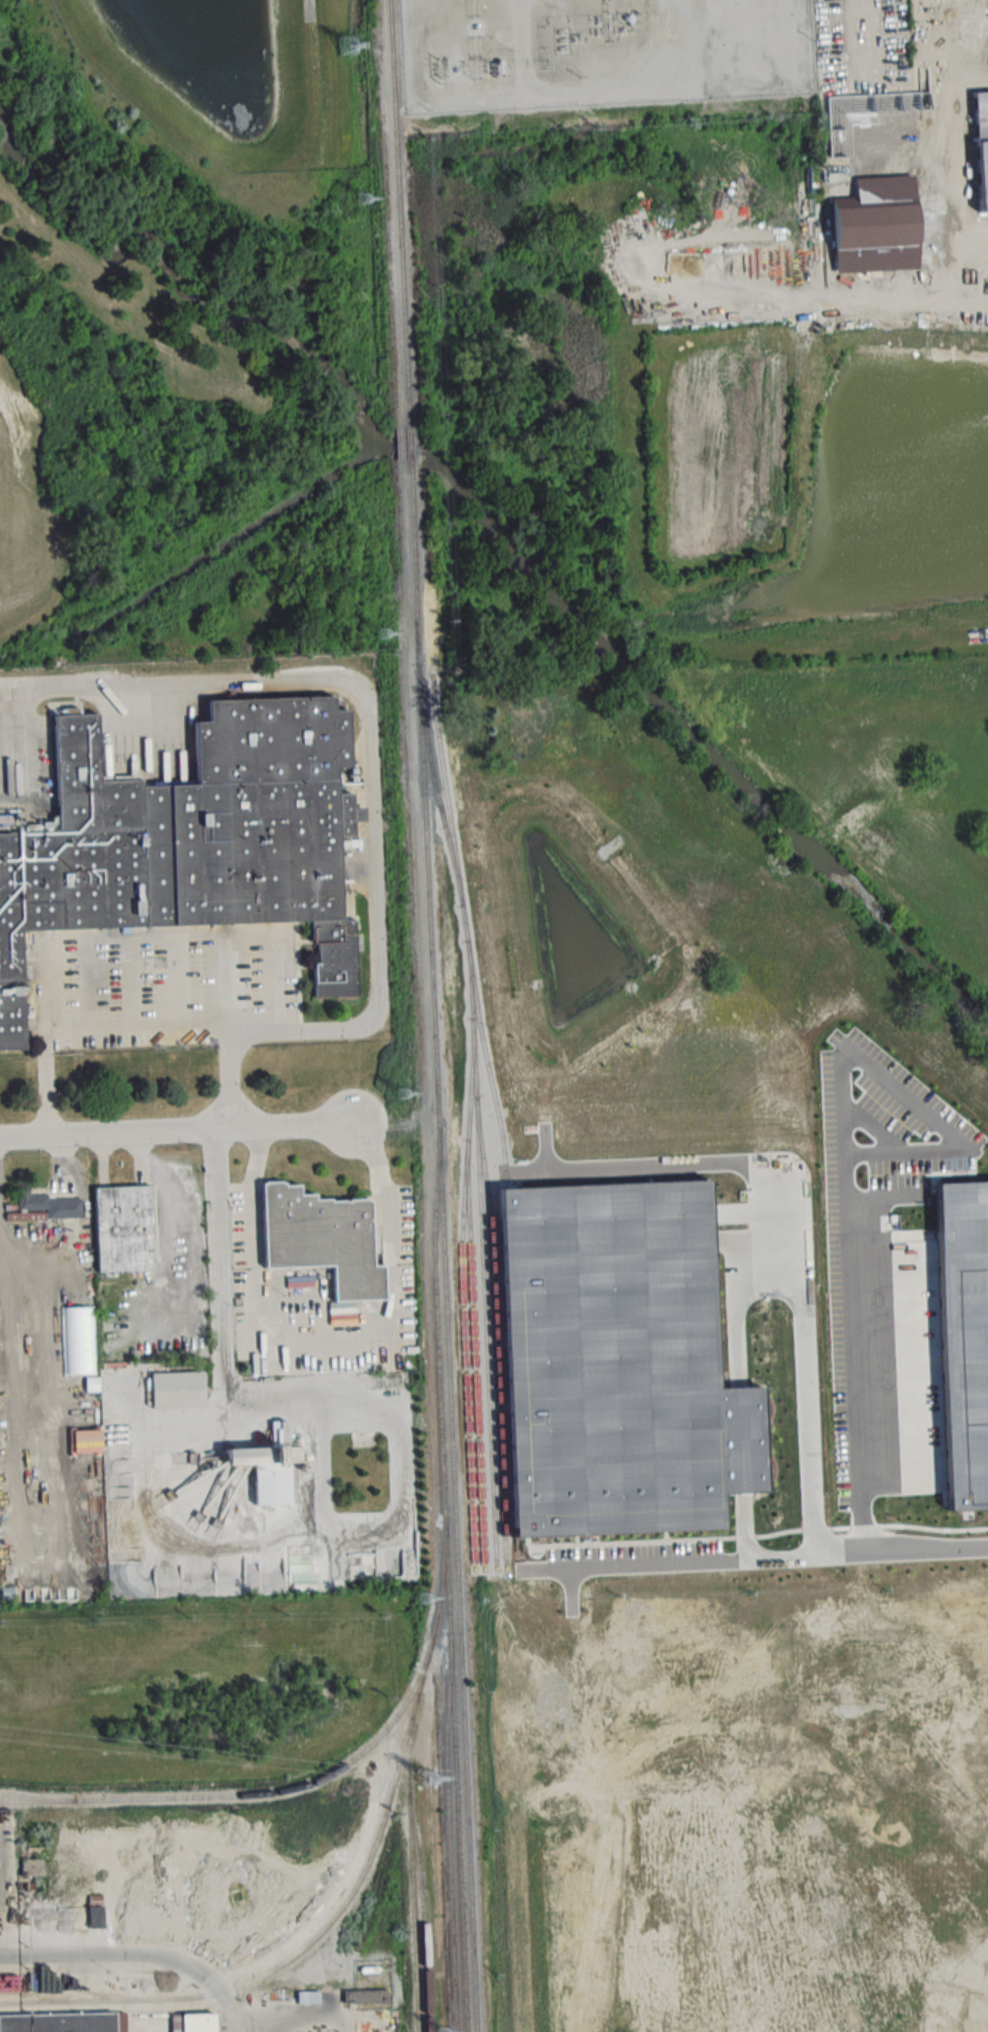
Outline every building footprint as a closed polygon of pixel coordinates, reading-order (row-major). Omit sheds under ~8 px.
[(494,62),(494,78),(504,78),(504,62),(494,62)] [(835,255),(920,251),(917,195),(832,198),(835,255)] [(314,926),(314,998),(357,997),(357,919),(342,919),(342,837),(354,837),(354,822),(365,822),(365,808),(354,808),(353,794),(338,795),(338,767),(350,767),(350,711),(336,711),(336,698),(207,699),(207,722),(194,722),(195,784),(142,785),(141,780),(100,781),(99,715),(55,715),(55,831),(0,832),(0,1051),(26,1051),(25,928),(314,926)] [(372,1197),(316,1199),(316,1192),(300,1193),(300,1181),(262,1182),(264,1267),(333,1265),(334,1301),(385,1300),(385,1265),(373,1265),(372,1197)] [(97,1272),(154,1271),(152,1185),(95,1186),(97,1272)] [(81,1219),(81,1198),(48,1199),(48,1194),(18,1194),(18,1211),(46,1211),(46,1219),(81,1219)] [(94,1375),(93,1306),(61,1306),(62,1376),(94,1375)] [(204,1371),(151,1372),(151,1407),(204,1407),(204,1371)] [(227,1464),(300,1463),(300,1442),(289,1442),(289,1420),(271,1421),(272,1446),(227,1447),(227,1464)] [(100,1927),(102,1909),(90,1908),(89,1925),(100,1927)] [(389,1991),(344,1991),(344,2008),(389,2008),(389,1991)] [(297,1992),(297,2004),(319,2004),(319,1992),(297,1992)] [(215,2014),(171,2014),(171,2031),(215,2031),(215,2014)]
